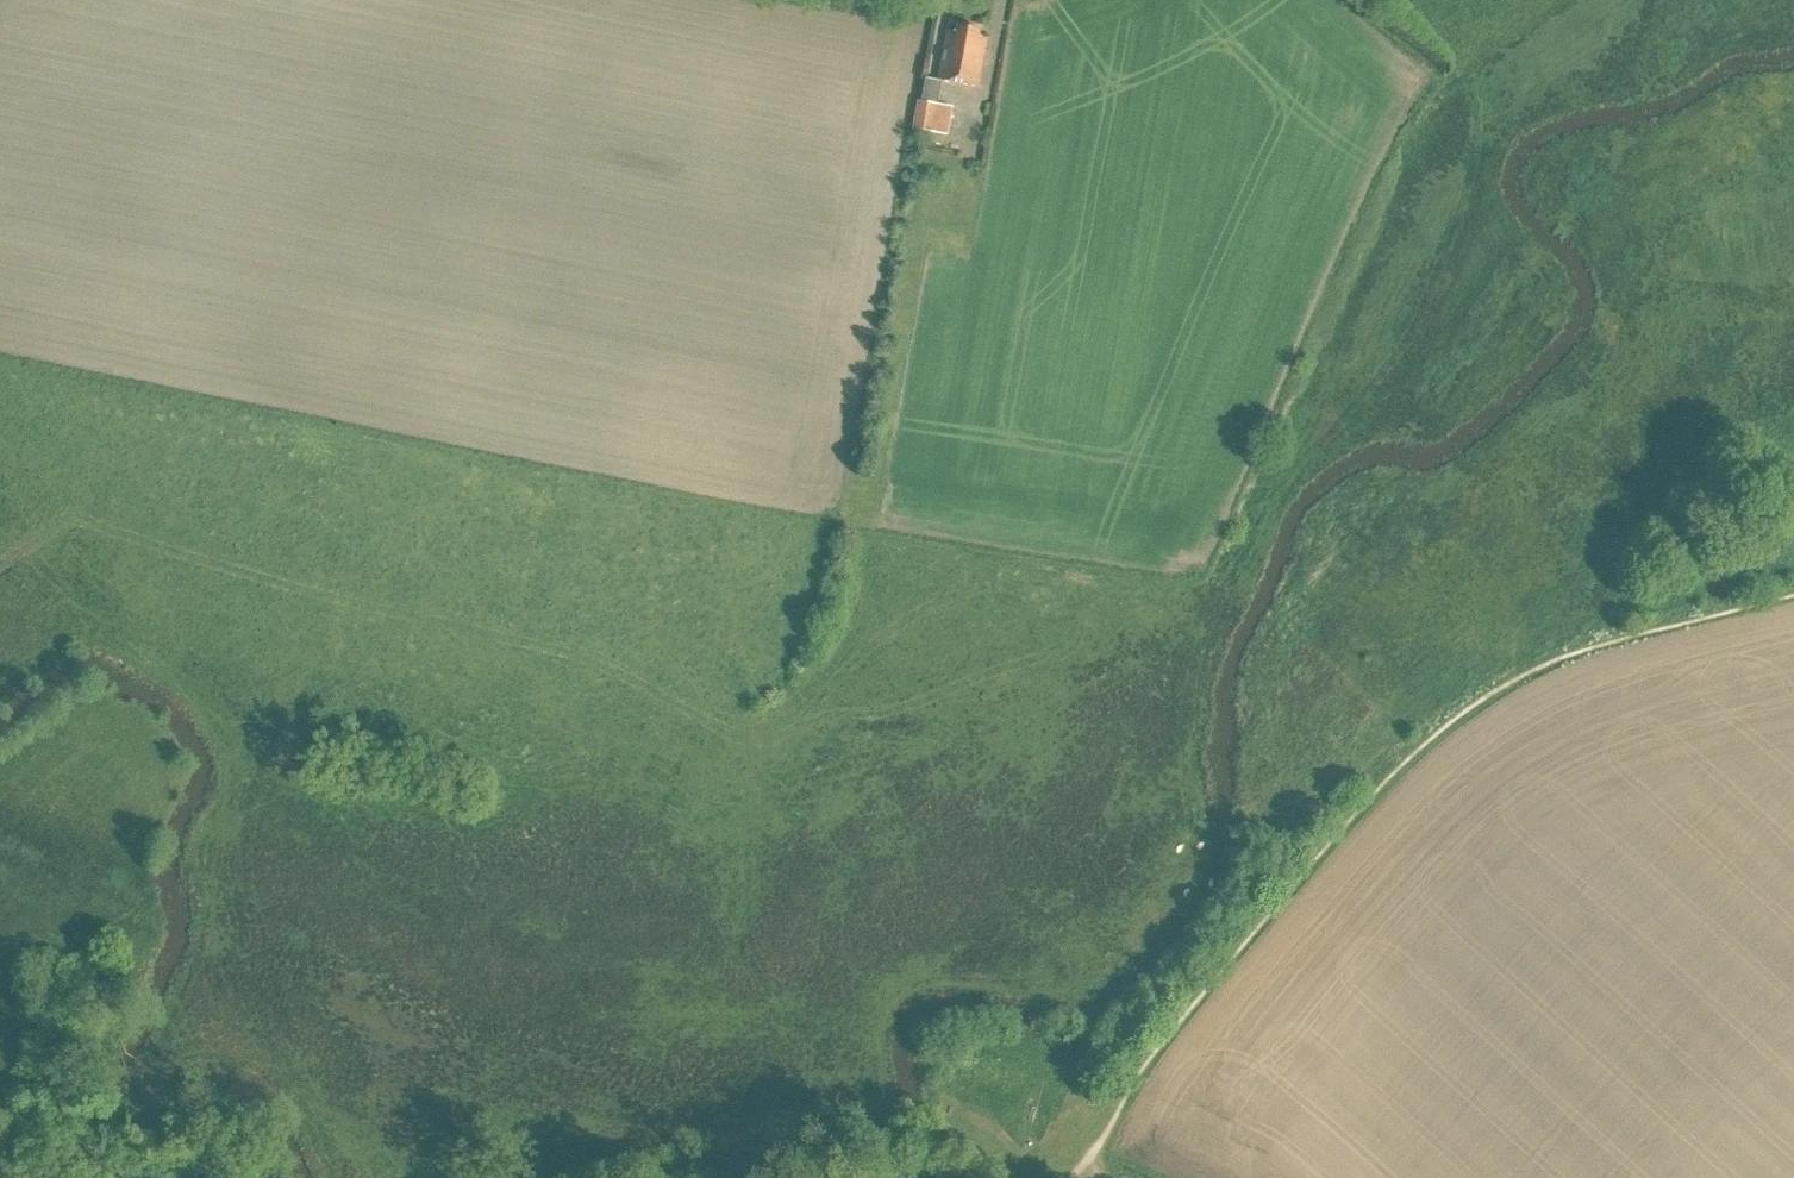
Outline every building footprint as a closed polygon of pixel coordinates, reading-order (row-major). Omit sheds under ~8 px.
[(950,29),(940,78),(979,86),(988,37),(979,35),(981,28),(958,24),(957,30),(950,29)] [(942,101),(948,81),(933,76),(927,97),(942,101)] [(948,136),(952,108),(918,102),(913,130),(948,136)]
